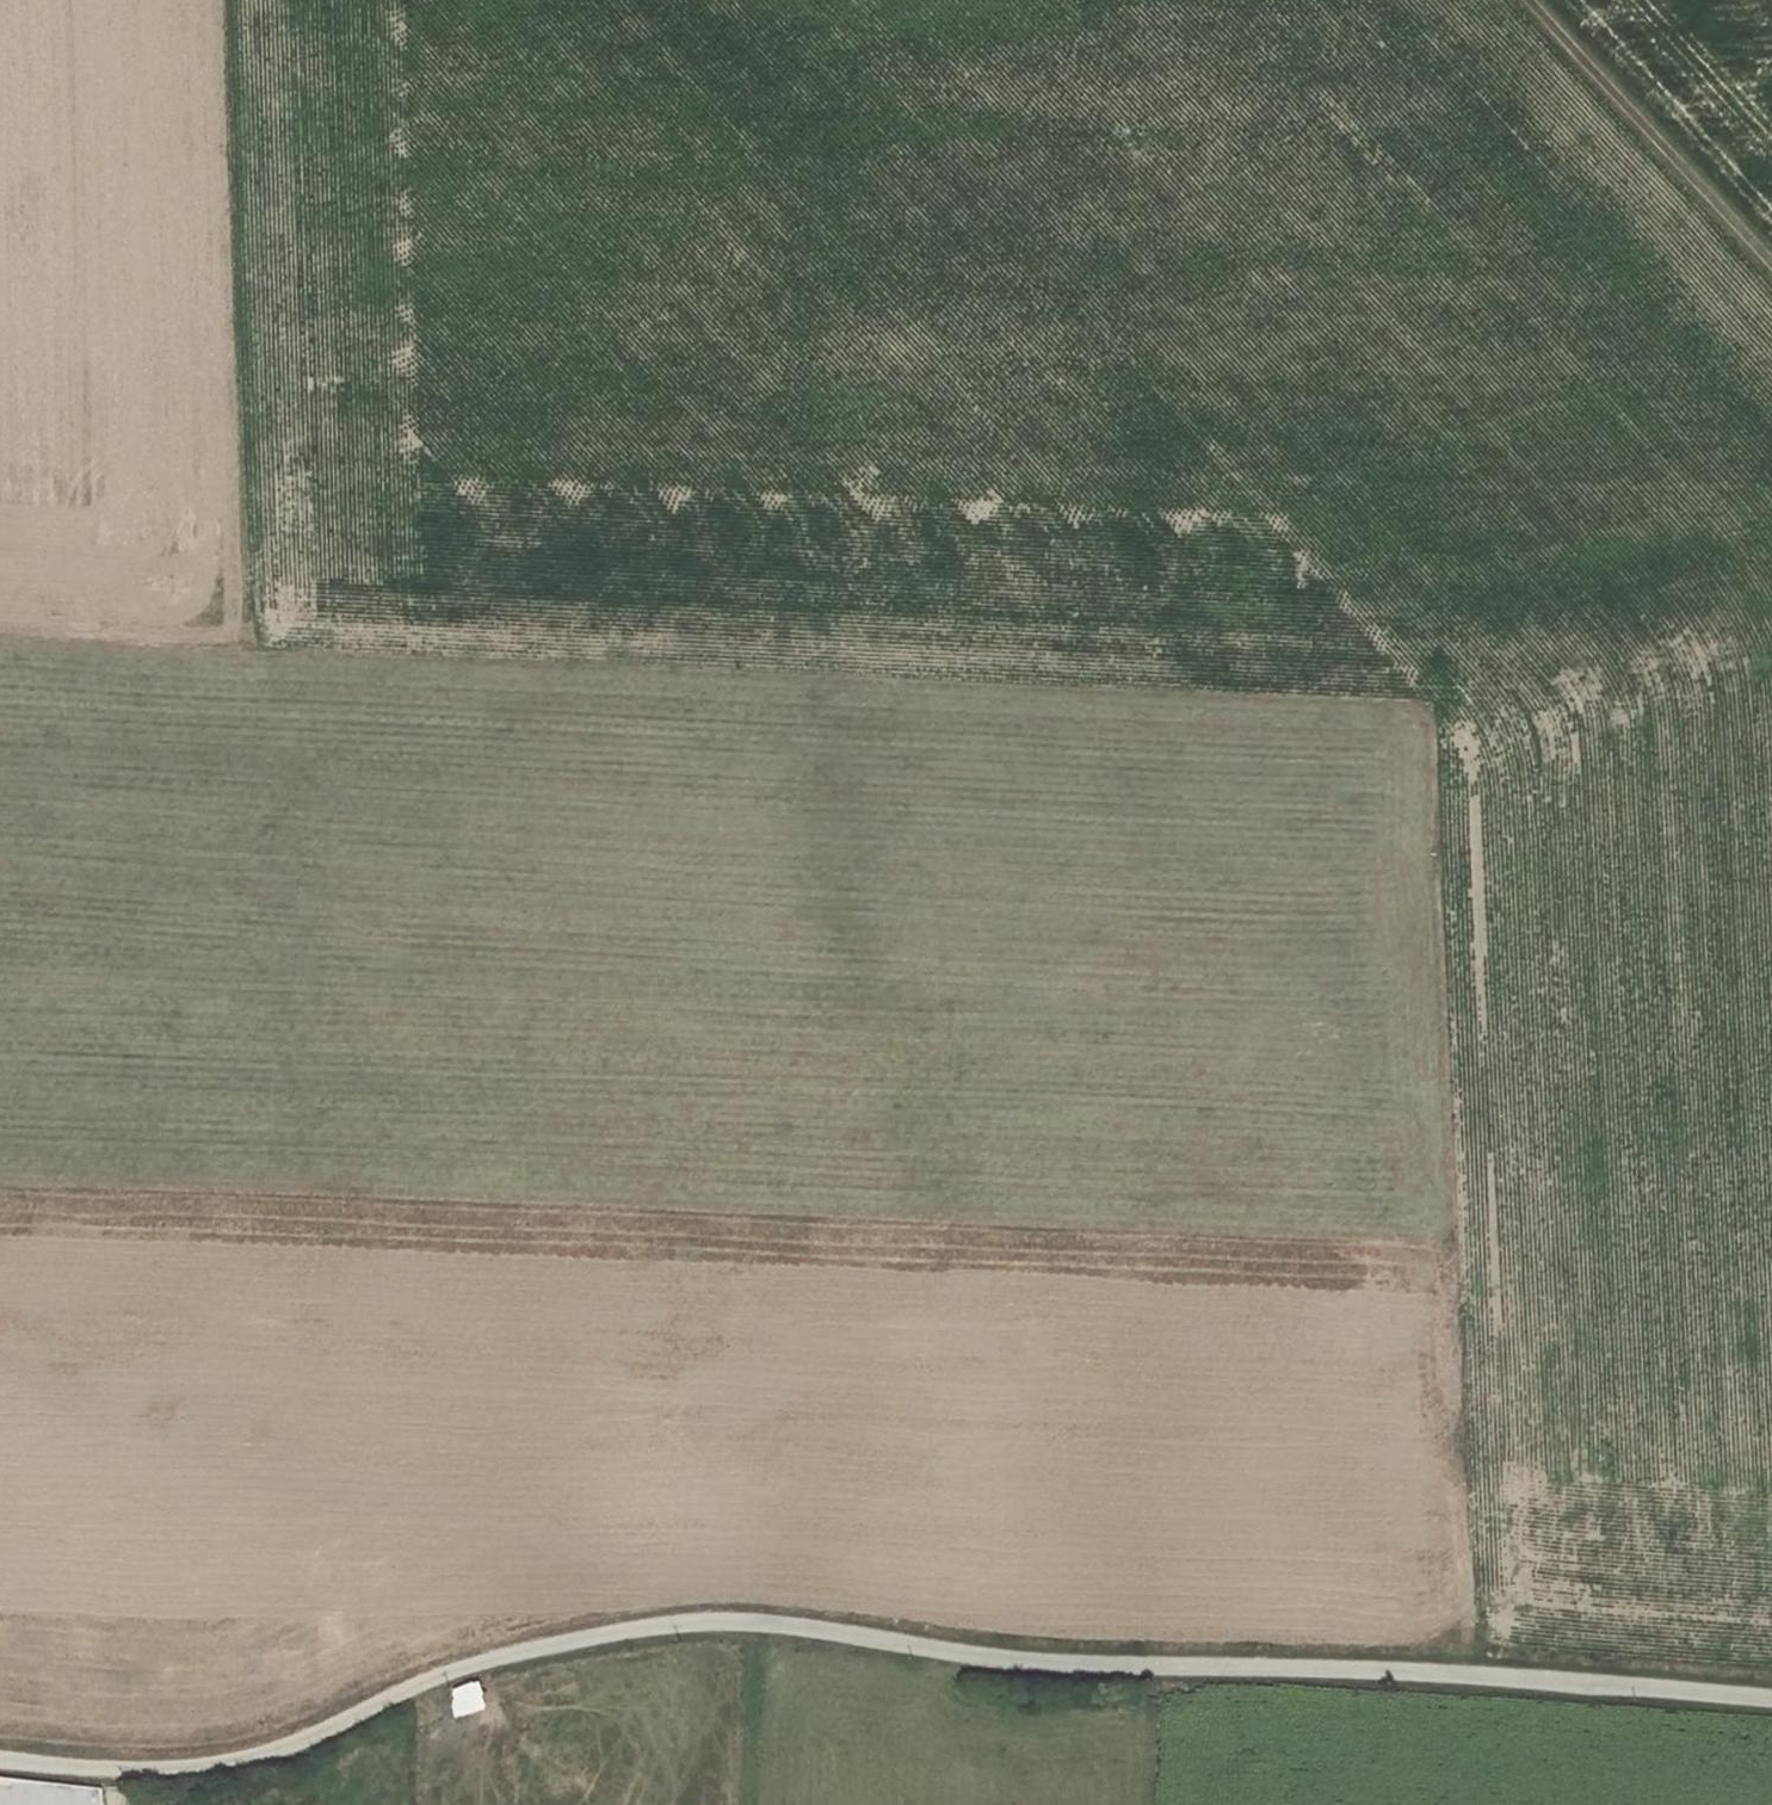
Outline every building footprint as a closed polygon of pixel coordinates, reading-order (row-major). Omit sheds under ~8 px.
[(477,1685),(450,1691),(456,1717),(483,1711),(477,1685)]
